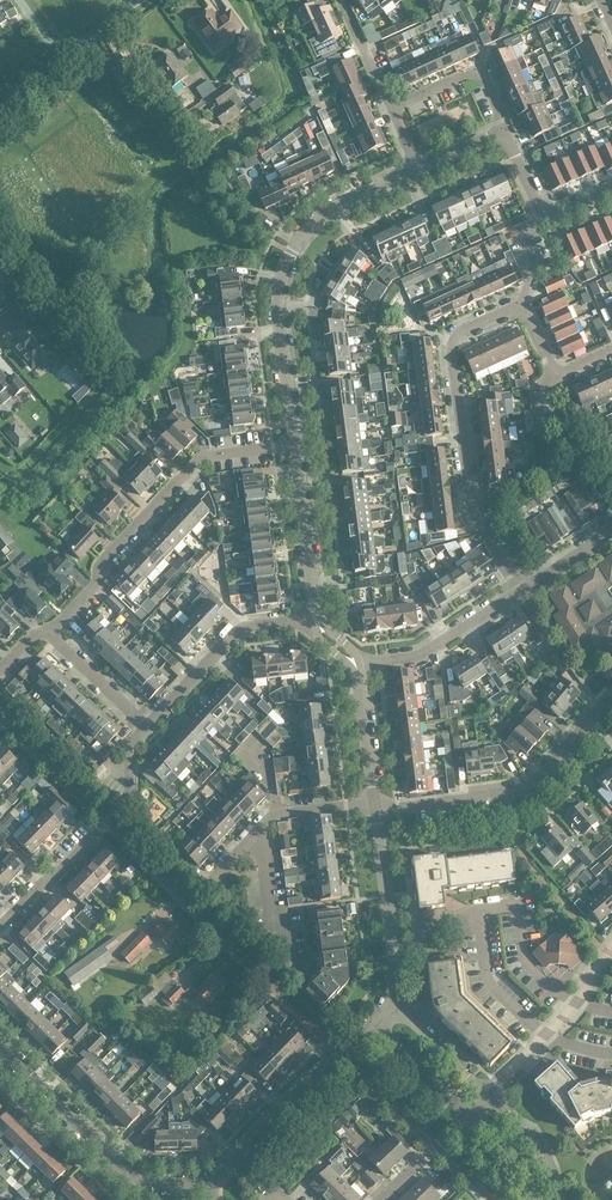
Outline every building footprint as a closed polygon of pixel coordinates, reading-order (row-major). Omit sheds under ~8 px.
[(375,0),(357,0),(365,11),(377,2),(375,0)] [(377,2),(382,10),(383,10),(382,9),(393,1),(396,6),(401,2),(400,0),(375,0),(377,2)] [(534,3),(547,8),(550,0),(535,0),(534,3)] [(553,15),(555,14),(561,1),(557,0),(554,0),(548,13),(553,15)] [(2,23),(9,19),(9,20),(18,14),(11,2),(2,7),(1,6),(0,6),(0,25),(3,23),(2,23)] [(311,23),(314,30),(336,21),(329,7),(321,11),(317,2),(294,13),(301,27),(311,23)] [(467,26),(473,23),(467,7),(460,4),(458,5),(467,26)] [(434,9),(422,16),(426,23),(438,16),(434,9)] [(218,21),(211,11),(194,23),(213,49),(230,37),(229,35),(241,27),(230,12),(218,21)] [(489,14),(492,23),(503,21),(500,11),(489,14)] [(438,15),(441,21),(447,18),(444,12),(438,15)] [(370,26),(380,24),(378,17),(369,19),(370,26)] [(382,40),(397,33),(417,24),(413,17),(409,19),(411,24),(408,25),(407,23),(401,26),(402,28),(400,28),(398,25),(379,34),(382,40)] [(564,38),(585,29),(580,17),(559,26),(564,38)] [(557,26),(554,19),(536,27),(539,34),(557,26)] [(338,48),(334,38),(342,35),(336,21),(314,30),(318,37),(309,42),(316,58),(321,56),(324,61),(338,55),(335,49),(338,48)] [(433,21),(415,29),(408,32),(411,38),(418,35),(429,30),(436,27),(434,24),(433,21)] [(362,31),(365,38),(379,33),(376,26),(362,31)] [(576,47),(590,40),(585,29),(564,38),(570,50),(576,47)] [(399,44),(404,42),(411,38),(408,32),(396,38),(399,44)] [(461,32),(455,35),(466,60),(479,54),(470,35),(463,38),(461,32)] [(445,46),(454,66),(466,60),(455,35),(448,38),(451,43),(445,46)] [(507,50),(487,59),(493,71),(517,60),(511,48),(523,42),(520,35),(504,42),(507,50)] [(400,46),(399,44),(396,38),(383,44),(387,52),(400,46)] [(590,40),(576,47),(581,59),(605,48),(603,44),(600,46),(596,38),(590,40)] [(191,55),(187,49),(183,42),(175,47),(179,54),(184,61),(191,55)] [(430,46),(441,71),(454,66),(445,46),(439,49),(436,43),(430,46)] [(548,52),(555,49),(552,44),(545,47),(548,52)] [(429,77),(441,71),(430,46),(422,49),(425,55),(420,58),(429,77)] [(605,48),(581,59),(586,71),(607,61),(603,53),(606,52),(605,48)] [(535,52),(540,63),(547,60),(542,49),(535,52)] [(412,54),(405,57),(417,83),(429,77),(420,58),(414,60),(412,54)] [(188,76),(171,55),(154,68),(170,89),(188,76)] [(226,62),(232,71),(242,64),(237,56),(226,62)] [(404,89),(417,83),(405,57),(390,64),(393,71),(395,70),(404,89)] [(517,60),(493,71),(498,83),(522,72),(528,69),(523,57),(517,60)] [(331,69),(336,81),(357,72),(351,60),(331,69)] [(552,72),(547,60),(540,63),(546,75),(552,72)] [(611,73),(611,68),(610,69),(607,61),(586,71),(581,73),(586,85),(611,73)] [(314,76),(328,69),(325,62),(311,69),(314,76)] [(554,65),(556,70),(563,67),(560,62),(554,65)] [(563,67),(556,70),(559,76),(565,73),(563,67)] [(336,81),(340,90),(335,93),(336,95),(362,83),(357,72),(336,81)] [(522,72),(498,83),(500,86),(503,85),(507,93),(527,83),(522,72)] [(548,81),(551,87),(557,84),(555,78),(552,72),(546,75),(548,81)] [(586,85),(591,97),(611,87),(611,73),(586,85)] [(215,90),(208,80),(195,89),(203,99),(215,90)] [(546,80),(536,85),(539,92),(549,88),(546,80)] [(531,82),(527,83),(507,93),(504,94),(509,106),(536,94),(531,82)] [(344,98),(347,104),(347,105),(362,98),(368,95),(362,83),(336,95),(335,96),(337,101),(344,98)] [(557,84),(551,87),(553,92),(560,89),(557,84)] [(211,110),(222,125),(245,108),(235,94),(229,85),(212,97),(218,105),(211,110)] [(567,94),(573,91),(571,85),(564,88),(567,94)] [(596,109),(611,102),(611,87),(591,97),(596,109)] [(311,100),(317,97),(315,91),(308,95),(311,100)] [(573,91),(567,94),(569,99),(576,96),(573,91)] [(533,95),(509,106),(511,110),(514,109),(517,117),(523,114),(544,104),(539,93),(536,94),(533,95)] [(347,105),(347,104),(341,107),(346,119),(370,108),(368,104),(365,106),(362,98),(347,105)] [(561,110),(568,107),(566,102),(559,105),(561,110)] [(544,104),(523,114),(527,122),(524,123),(526,127),(549,116),(544,104)] [(346,119),(352,131),(372,121),(369,114),(372,112),(370,108),(346,119)] [(318,112),(320,117),(327,114),(324,109),(318,112)] [(591,123),(605,116),(602,109),(587,116),(591,123)] [(320,117),(325,129),(332,126),(329,119),(327,114),(320,117)] [(549,116),(526,127),(527,131),(530,129),(534,137),(555,128),(549,116)] [(352,131),(357,143),(381,132),(380,130),(379,131),(378,128),(376,129),(372,121),(352,131)] [(561,136),(577,129),(574,122),(558,129),(561,136)] [(314,139),(308,125),(300,129),(306,142),(314,139)] [(325,129),(331,140),(337,138),(335,132),(332,126),(325,129)] [(292,134),(287,137),(292,143),(296,139),(302,135),(299,128),(292,134)] [(322,149),(330,146),(324,132),(316,135),(322,149)] [(381,132),(357,143),(363,155),(386,144),(382,135),(381,136),(380,133),(381,133),(381,132)] [(287,137),(278,144),(281,150),(292,143),(287,137)] [(340,143),(337,138),(331,140),(333,146),(340,143)] [(270,159),(281,150),(278,144),(266,153),(270,159)] [(610,145),(597,150),(597,151),(605,167),(604,167),(606,172),(611,169),(611,149),(610,145)] [(597,151),(597,150),(595,146),(582,152),(592,173),(604,167),(605,167),(597,151)] [(342,166),(349,163),(343,149),(336,152),(342,166)] [(324,151),(312,156),(322,177),(334,171),(324,151)] [(592,173),(582,152),(569,158),(579,179),(592,173)] [(265,162),(270,159),(266,153),(261,156),(265,162)] [(286,161),(289,167),(300,191),(303,189),(302,186),(310,182),(301,162),(298,155),(286,161)] [(310,182),(322,177),(312,156),(301,162),(310,182)] [(579,179),(569,158),(556,164),(566,185),(579,179)] [(566,185),(556,164),(543,170),(552,191),(566,185)] [(287,193),(288,196),(300,191),(289,167),(277,173),(280,179),(280,178),(286,193),(287,193)] [(246,196),(253,193),(245,175),(238,178),(246,196)] [(491,182),(499,200),(511,194),(503,176),(491,182)] [(291,202),(288,196),(287,193),(286,193),(280,178),(280,179),(268,184),(277,204),(279,204),(280,207),(291,202)] [(499,200),(491,182),(489,179),(478,184),(489,209),(501,204),(499,200)] [(222,185),(231,197),(236,192),(227,181),(222,185)] [(265,210),(277,204),(268,184),(256,189),(265,210)] [(466,189),(478,217),(490,211),(489,209),(478,184),(466,189)] [(466,189),(454,195),(467,222),(478,217),(466,189)] [(451,200),(444,203),(455,228),(467,223),(467,222),(454,195),(450,197),(451,200)] [(445,233),(455,228),(444,203),(432,209),(440,227),(441,226),(445,233)] [(520,208),(509,213),(511,218),(522,213),(520,208)] [(512,228),(527,221),(524,214),(509,221),(512,228)] [(419,215),(407,220),(416,242),(420,249),(425,246),(425,245),(428,242),(426,237),(428,236),(419,215)] [(611,217),(598,223),(607,244),(611,242),(611,220),(611,217)] [(407,220),(395,226),(405,247),(416,242),(407,220)] [(497,225),(500,232),(505,229),(502,223),(497,225)] [(607,244),(598,223),(584,229),(594,250),(607,244)] [(500,232),(497,225),(491,228),(494,234),(500,232)] [(383,231),(385,234),(393,252),(405,247),(395,226),(383,231)] [(594,250),(584,229),(571,235),(581,256),(594,250)] [(473,236),(476,242),(482,240),(479,233),(473,236)] [(396,260),(392,252),(393,252),(385,234),(373,240),(381,258),(386,255),(390,263),(396,260)] [(581,256),(571,235),(558,241),(568,262),(581,256)] [(476,242),(473,236),(467,239),(470,245),(476,242)] [(438,241),(445,256),(452,253),(445,237),(438,241)] [(445,256),(438,241),(432,244),(439,259),(445,256)] [(340,259),(360,271),(367,260),(347,247),(340,259)] [(474,253),(472,248),(464,252),(467,257),(474,253)] [(494,265),(504,289),(517,283),(513,275),(520,272),(511,252),(504,255),(509,266),(502,269),(499,263),(494,265)] [(407,264),(417,260),(415,254),(405,258),(407,264)] [(454,262),(461,259),(459,254),(452,257),(454,262)] [(336,265),(333,269),(353,282),(360,271),(340,259),(336,265)] [(412,264),(415,270),(421,268),(418,261),(412,264)] [(440,262),(434,266),(436,271),(443,268),(440,262)] [(591,263),(580,267),(583,274),(593,270),(591,263)] [(383,269),(393,280),(399,277),(388,264),(383,269)] [(415,270),(412,264),(407,266),(410,273),(415,270)] [(494,265),(488,268),(481,271),(484,277),(492,295),(504,289),(494,265)] [(434,266),(427,269),(422,271),(425,279),(431,276),(433,281),(439,278),(436,271),(434,266)] [(221,291),(243,288),(242,280),(239,280),(239,275),(230,276),(229,268),(207,270),(209,284),(216,283),(217,291),(221,291)] [(330,282),(351,296),(354,298),(358,292),(350,287),(353,282),(333,269),(331,273),(334,275),(330,282)] [(393,280),(383,269),(377,274),(387,285),(393,280)] [(425,279),(422,271),(400,281),(404,288),(425,279)] [(492,295),(484,277),(481,271),(482,272),(469,277),(472,283),(479,300),(492,295)] [(548,294),(565,286),(561,277),(544,285),(548,294)] [(367,278),(364,286),(371,290),(374,282),(367,278)] [(351,296),(330,282),(327,281),(319,293),(325,297),(326,296),(327,296),(326,310),(330,311),(347,312),(348,306),(345,305),(351,296)] [(447,294),(455,312),(467,306),(459,288),(457,283),(445,289),(447,294)] [(472,283),(459,288),(467,306),(479,300),(472,283)] [(601,294),(595,283),(589,286),(594,297),(601,294)] [(380,300),(387,288),(381,285),(374,296),(380,300)] [(219,304),(242,301),(241,296),(244,295),(243,288),(221,291),(222,299),(218,300),(218,301),(219,304)] [(434,300),(442,317),(455,312),(447,294),(445,289),(432,295),(434,300)] [(539,303),(545,316),(566,307),(567,308),(569,307),(562,292),(539,303)] [(430,323),(442,317),(434,300),(432,295),(413,304),(419,317),(426,314),(430,323)] [(376,305),(379,300),(374,297),(370,302),(376,305)] [(220,317),(247,313),(246,306),(243,306),(242,301),(219,304),(218,301),(211,302),(211,307),(219,306),(220,317)] [(545,316),(551,330),(572,320),(567,308),(566,307),(545,316)] [(362,332),(365,332),(364,327),(346,330),(345,321),(346,321),(347,312),(330,311),(329,323),(323,324),(324,337),(362,332)] [(247,313),(220,317),(222,328),(215,329),(216,338),(237,335),(236,328),(245,327),(245,321),(248,321),(247,313)] [(41,360),(46,366),(59,355),(42,336),(50,330),(38,316),(31,323),(27,319),(15,330),(21,337),(12,345),(32,368),(41,360)] [(551,330),(557,343),(578,333),(572,320),(551,330)] [(601,323),(595,326),(601,339),(607,336),(601,323)] [(503,335),(513,356),(526,350),(517,329),(503,335)] [(324,337),(326,350),(348,347),(347,339),(361,337),(363,335),(362,332),(324,337)] [(578,333),(557,343),(563,357),(584,347),(578,333)] [(412,349),(413,356),(431,354),(430,340),(420,341),(419,334),(405,336),(407,349),(412,349)] [(251,335),(242,338),(246,351),(255,348),(251,335)] [(503,335),(490,341),(500,362),(513,356),(503,335)] [(243,347),(235,348),(234,341),(219,343),(221,363),(248,360),(247,352),(243,352),(243,347)] [(500,362),(490,341),(477,347),(487,368),(500,362)] [(348,347),(326,350),(327,360),(327,363),(360,359),(370,358),(369,355),(367,353),(350,355),(348,347)] [(487,368),(477,347),(464,353),(474,374),(487,368)] [(433,367),(431,354),(413,356),(405,357),(406,364),(410,364),(411,370),(433,367)] [(213,358),(203,358),(203,372),(214,372),(213,358)] [(361,363),(360,359),(327,363),(327,366),(328,365),(329,376),(352,373),(351,365),(361,363)] [(175,367),(176,372),(192,372),(191,360),(174,361),(175,367)] [(218,371),(218,374),(223,373),(223,376),(246,373),(246,368),(249,367),(248,360),(221,363),(222,370),(218,371)] [(369,367),(370,375),(380,374),(379,366),(369,367)] [(409,377),(409,384),(435,381),(433,367),(411,370),(408,371),(409,377)] [(12,396),(13,397),(25,387),(15,376),(8,381),(0,372),(0,403),(2,405),(12,396)] [(512,374),(513,381),(525,379),(524,372),(512,374)] [(611,372),(598,377),(608,400),(611,398),(611,375),(611,372)] [(215,374),(216,379),(223,378),(224,389),(228,388),(251,385),(250,378),(247,378),(246,373),(223,376),(223,373),(218,374),(215,374)] [(382,383),(380,374),(370,375),(369,376),(370,385),(382,383)] [(609,403),(608,400),(598,377),(586,383),(594,403),(597,408),(609,403)] [(516,388),(528,387),(527,380),(515,381),(516,388)] [(331,397),(365,393),(364,388),(354,390),(353,381),(330,384),(332,394),(331,395),(331,397)] [(436,394),(435,381),(409,384),(411,398),(436,394)] [(594,403),(586,383),(581,385),(581,383),(572,387),(579,402),(573,405),(580,420),(586,417),(584,413),(590,410),(589,405),(594,403)] [(184,393),(196,391),(196,384),(183,385),(184,393)] [(228,388),(224,389),(223,389),(224,398),(226,397),(226,399),(226,401),(250,399),(249,393),(252,393),(251,385),(228,388)] [(387,401),(402,399),(402,396),(396,388),(394,388),(393,386),(386,387),(387,401)] [(489,388),(490,395),(503,394),(502,386),(489,388)] [(365,393),(331,397),(332,400),(334,410),(356,407),(355,399),(365,398),(365,393)] [(503,394),(490,395),(487,396),(488,403),(479,404),(481,418),(500,415),(506,415),(505,401),(512,400),(511,393),(503,394)] [(419,403),(419,410),(438,408),(436,394),(411,398),(412,404),(419,403)] [(226,399),(218,400),(219,405),(219,407),(225,406),(226,414),(232,414),(254,411),(253,403),(250,404),(250,399),(226,401),(226,399)] [(387,401),(389,414),(397,413),(396,407),(400,406),(403,403),(402,399),(387,401)] [(319,404),(321,413),(329,411),(327,402),(319,404)] [(356,407),(334,410),(335,423),(368,419),(367,414),(357,415),(356,407)] [(223,419),(224,409),(206,408),(206,416),(200,416),(200,424),(208,424),(208,419),(223,419)] [(440,421),(438,408),(419,410),(421,423),(421,424),(440,421)] [(175,428),(168,434),(168,435),(183,449),(184,450),(195,439),(188,431),(193,425),(177,410),(167,421),(175,428)] [(232,414),(233,422),(229,423),(230,430),(213,432),(213,437),(245,433),(244,426),(253,425),(252,419),(255,419),(254,411),(232,414)] [(525,420),(526,426),(533,425),(531,411),(524,412),(525,420)] [(391,427),(399,426),(402,426),(400,413),(397,413),(389,414),(391,427)] [(482,431),(501,429),(500,415),(481,418),(482,431)] [(368,419),(335,423),(337,433),(336,433),(336,436),(360,433),(358,424),(368,423),(368,419)] [(416,438),(418,437),(419,445),(433,443),(432,437),(442,435),(440,421),(421,424),(414,425),(416,438)] [(144,435),(136,428),(132,432),(140,439),(144,435)] [(482,431),(484,445),(510,442),(508,428),(501,429),(482,431)] [(20,430),(10,439),(19,449),(30,440),(20,430)] [(125,438),(139,452),(128,463),(134,468),(152,485),(157,479),(156,478),(161,473),(142,455),(148,449),(130,432),(125,438)] [(173,460),(183,449),(168,435),(168,434),(167,433),(160,441),(153,434),(143,444),(159,459),(165,453),(173,460)] [(360,433),(336,436),(337,438),(339,448),(377,444),(376,439),(361,441),(360,433)] [(396,448),(404,447),(403,439),(395,440),(396,448)] [(511,448),(510,442),(484,445),(486,458),(505,456),(504,449),(511,448)] [(433,443),(419,445),(418,445),(421,466),(426,466),(445,463),(443,449),(434,451),(433,443)] [(377,444),(339,448),(340,461),(363,458),(362,450),(372,449),(378,448),(380,446),(380,444),(377,444)] [(604,452),(611,464),(611,449),(611,448),(604,452)] [(533,453),(526,453),(527,467),(535,466),(533,453)] [(512,455),(505,456),(486,458),(487,472),(506,470),(506,463),(513,462),(512,455)] [(363,458),(340,461),(342,474),(364,472),(375,470),(374,465),(364,467),(363,458)] [(107,476),(116,484),(123,476),(105,460),(98,467),(107,476)] [(394,471),(393,463),(386,464),(387,472),(394,471)] [(447,477),(445,463),(426,466),(428,479),(447,477)] [(219,476),(228,476),(229,466),(219,465),(219,476)] [(152,485),(134,468),(123,479),(140,495),(144,490),(145,491),(152,485)] [(244,490),(244,491),(267,488),(266,480),(263,480),(262,475),(253,476),(252,469),(233,471),(234,479),(236,479),(238,491),(244,490)] [(514,469),(506,470),(487,472),(489,486),(499,484),(499,492),(519,489),(518,482),(515,482),(514,469)] [(581,470),(567,479),(571,485),(571,486),(578,481),(582,487),(589,482),(581,470)] [(116,484),(107,476),(100,483),(108,491),(101,498),(104,501),(94,512),(108,525),(116,517),(115,516),(125,505),(116,496),(121,490),(115,484),(116,484)] [(422,494),(449,490),(447,477),(428,479),(421,480),(422,494)] [(367,488),(365,479),(343,482),(344,493),(344,496),(377,491),(377,487),(367,488)] [(571,485),(567,479),(557,486),(560,492),(565,489),(571,485)] [(563,498),(582,527),(590,522),(583,512),(593,506),(581,486),(563,498)] [(268,495),(267,488),(244,491),(245,499),(242,500),(242,501),(242,504),(265,501),(265,496),(268,495)] [(449,490),(422,494),(424,507),(450,504),(449,490)] [(550,490),(540,497),(544,503),(554,496),(550,490)] [(345,498),(346,508),(369,505),(368,497),(378,496),(377,491),(344,496),(344,498),(345,498)] [(199,503),(192,496),(183,506),(200,522),(209,512),(215,518),(216,516),(215,508),(209,493),(199,503)] [(69,495),(63,501),(71,510),(78,504),(69,495)] [(243,508),(246,508),(247,516),(270,513),(269,506),(266,506),(265,501),(242,504),(242,501),(234,502),(235,508),(243,507),(243,508)] [(534,501),(523,508),(527,514),(538,507),(534,501)] [(432,513),(433,520),(452,517),(450,504),(424,507),(425,514),(432,513)] [(346,508),(348,521),(381,517),(380,512),(370,514),(369,505),(346,508)] [(200,522),(183,506),(174,515),(191,531),(200,522)] [(555,507),(548,511),(564,536),(571,532),(555,507)] [(527,514),(523,508),(515,513),(521,522),(529,517),(527,514)] [(98,540),(89,531),(96,524),(82,511),(75,518),(84,527),(66,545),(80,559),(98,540)] [(270,513),(247,516),(249,525),(245,526),(245,527),(245,530),(269,527),(268,521),(271,521),(270,513)] [(191,531),(174,515),(165,524),(182,541),(191,531)] [(537,515),(524,523),(542,551),(555,543),(537,515)] [(372,531),(371,523),(381,522),(381,517),(348,521),(349,531),(349,534),(372,531)] [(430,534),(431,541),(445,539),(445,532),(454,531),(452,517),(433,520),(426,520),(428,534),(430,534)] [(182,541),(165,524),(162,528),(164,530),(158,536),(173,550),(182,541)] [(12,541),(0,526),(0,551),(7,545),(12,552),(6,558),(11,563),(22,554),(13,542),(12,541)] [(245,527),(237,528),(238,533),(246,532),(246,534),(250,534),(251,542),(273,539),(272,531),(269,532),(269,527),(245,530),(245,527)] [(468,530),(456,535),(458,540),(470,535),(468,530)] [(372,531),(349,534),(349,537),(350,537),(351,547),(384,543),(383,538),(373,539),(372,531)] [(150,540),(147,543),(164,560),(173,550),(158,536),(152,542),(150,540)] [(220,545),(219,540),(217,539),(211,545),(216,549),(220,545)] [(248,551),(248,553),(248,555),(272,552),(271,547),(274,547),(273,539),(251,542),(252,551),(248,551)] [(147,543),(138,552),(156,569),(164,560),(147,543)] [(384,543),(351,547),(353,560),(376,557),(374,548),(385,547),(384,543)] [(406,552),(418,549),(421,548),(420,543),(406,544),(405,544),(406,552)] [(469,562),(482,582),(494,574),(485,560),(491,557),(483,544),(465,555),(469,562)] [(443,546),(433,549),(438,558),(447,552),(443,546)] [(430,549),(422,551),(429,561),(435,557),(430,549)] [(196,554),(202,559),(206,555),(200,550),(196,554)] [(129,562),(147,578),(156,569),(138,552),(129,562)] [(250,568),(254,567),(277,565),(276,557),(272,557),(272,552),(248,555),(248,553),(240,554),(241,559),(249,558),(250,568)] [(196,554),(187,564),(192,568),(193,569),(202,559),(196,554)] [(58,597),(71,584),(63,577),(73,566),(62,555),(52,566),(51,565),(39,578),(58,597)] [(376,573),(379,573),(382,572),(384,570),(384,567),(383,556),(376,557),(353,560),(355,573),(363,572),(364,579),(376,577),(376,573)] [(23,561),(19,557),(13,563),(17,567),(23,561)] [(596,571),(595,569),(570,586),(571,587),(567,590),(565,587),(550,597),(560,613),(553,617),(575,652),(582,647),(592,662),(607,652),(602,644),(611,638),(611,557),(598,565),(600,568),(596,571)] [(147,578),(129,562),(120,571),(138,588),(147,578)] [(458,569),(471,589),(482,582),(469,562),(458,569)] [(186,563),(178,572),(183,577),(192,568),(187,564),(186,563)] [(254,567),(255,576),(251,576),(252,578),(252,581),(275,578),(274,573),(278,572),(277,565),(254,567)] [(447,576),(460,596),(471,589),(458,569),(447,576)] [(166,583),(174,574),(169,570),(161,578),(166,583)] [(142,592),(138,588),(120,571),(111,581),(121,590),(116,597),(134,614),(140,608),(133,601),(142,592)] [(178,572),(169,581),(174,586),(183,577),(178,572)] [(409,577),(416,589),(416,590),(423,586),(415,573),(409,577)] [(19,589),(11,597),(34,619),(47,606),(37,597),(42,592),(23,574),(14,584),(19,589)] [(416,589),(409,577),(407,574),(401,574),(401,579),(409,593),(416,589)] [(436,583),(449,603),(460,596),(447,576),(436,583)] [(256,585),(257,593),(280,590),(279,583),(276,583),(275,578),(252,581),(252,578),(244,579),(244,584),(252,583),(253,585),(256,585)] [(372,588),(371,580),(355,582),(356,590),(372,588)] [(174,586),(169,581),(160,591),(165,596),(174,586)] [(203,595),(194,604),(214,625),(224,615),(219,610),(224,605),(201,583),(196,588),(203,595)] [(449,603),(436,583),(425,590),(436,608),(440,606),(441,608),(449,603)] [(257,593),(258,602),(255,602),(256,614),(271,612),(270,605),(278,604),(278,598),(281,598),(280,590),(257,593)] [(165,596),(160,591),(151,600),(156,605),(165,596)] [(111,596),(106,602),(119,614),(124,609),(111,596)] [(4,602),(0,598),(0,633),(7,639),(19,626),(10,617),(15,612),(14,611),(6,603),(4,602)] [(375,610),(377,632),(387,631),(387,629),(390,629),(388,609),(387,600),(381,601),(382,609),(375,610)] [(190,620),(205,635),(214,625),(194,604),(187,611),(193,616),(190,620)] [(361,611),(361,612),(364,632),(367,632),(367,633),(377,632),(375,610),(374,604),(365,606),(362,607),(361,611)] [(401,607),(404,628),(414,627),(414,626),(417,625),(415,605),(401,607)] [(388,609),(390,629),(394,628),(394,630),(404,628),(401,607),(388,609)] [(100,615),(95,621),(94,620),(80,635),(90,645),(104,630),(99,624),(104,619),(100,615)] [(171,621),(175,625),(196,645),(205,635),(190,620),(184,626),(174,617),(171,621)] [(518,617),(507,624),(520,644),(531,637),(537,646),(543,642),(533,626),(527,630),(518,617)] [(144,627),(134,618),(129,623),(139,632),(144,627)] [(143,624),(153,634),(159,628),(148,618),(143,624)] [(104,630),(90,645),(100,654),(119,634),(110,624),(104,630)] [(496,631),(509,651),(520,644),(507,624),(496,631)] [(171,629),(176,634),(171,640),(186,655),(196,645),(175,625),(171,629)] [(513,657),(509,651),(496,631),(488,636),(490,639),(486,641),(498,658),(500,657),(504,663),(513,657)] [(100,654),(109,663),(124,648),(118,643),(124,638),(119,634),(100,654)] [(139,644),(135,649),(139,652),(143,648),(139,644)] [(166,651),(162,647),(157,653),(161,657),(166,651)] [(130,654),(124,648),(109,663),(119,673),(139,652),(135,649),(130,654)] [(139,652),(119,673),(129,682),(143,667),(138,661),(147,652),(143,648),(139,652)] [(163,659),(173,668),(179,663),(168,653),(163,659)] [(301,653),(291,654),(294,675),(308,674),(305,654),(301,654),(301,653)] [(562,674),(570,668),(558,653),(551,659),(562,674)] [(294,675),(291,654),(281,655),(281,657),(278,657),(281,677),(294,675)] [(275,656),(265,657),(267,679),(281,677),(278,657),(275,657),(275,656)] [(470,656),(462,662),(475,682),(486,674),(475,657),(472,659),(470,656)] [(267,679),(265,657),(254,659),(255,660),(251,660),(252,669),(241,680),(252,691),(258,685),(254,681),(267,679)] [(21,684),(28,676),(38,685),(54,667),(45,658),(34,670),(28,665),(16,679),(21,684)] [(475,682),(462,662),(454,667),(456,669),(452,671),(460,682),(455,685),(448,686),(450,703),(465,700),(471,696),(465,688),(475,682)] [(500,678),(500,679),(506,674),(498,662),(496,663),(492,666),(495,672),(496,672),(500,678)] [(432,667),(434,680),(441,679),(440,666),(432,667)] [(64,676),(54,667),(38,685),(47,694),(64,676)] [(129,682),(139,691),(158,670),(155,667),(149,672),(143,667),(129,682)] [(527,679),(532,674),(528,668),(522,672),(527,679)] [(395,685),(414,683),(412,669),(393,672),(395,685)] [(162,674),(158,670),(139,691),(149,701),(168,681),(162,675),(162,674)] [(506,687),(503,684),(500,679),(500,678),(496,672),(489,676),(500,693),(498,694),(501,701),(510,693),(506,687)] [(532,675),(532,674),(527,679),(514,690),(528,702),(533,707),(540,699),(528,688),(536,678),(532,675)] [(47,694),(57,703),(73,685),(64,676),(47,694)] [(443,693),(441,679),(434,680),(436,694),(443,693)] [(220,690),(241,710),(247,715),(250,711),(239,701),(245,695),(229,680),(220,690)] [(552,691),(569,706),(579,694),(562,680),(552,691)] [(414,683),(395,685),(397,699),(416,697),(414,683)] [(77,688),(73,685),(57,703),(52,708),(61,717),(66,711),(66,712),(81,696),(75,690),(77,688)] [(241,710),(220,690),(211,700),(226,714),(231,709),(237,714),(241,710)] [(569,706),(552,691),(542,703),(559,718),(569,706)] [(312,692),(296,694),(297,701),(313,699),(312,692)] [(445,707),(443,693),(436,694),(437,701),(438,701),(439,707),(445,707)] [(284,703),(297,701),(296,694),(283,695),(284,703)] [(501,701),(498,694),(488,701),(493,708),(501,701)] [(76,720),(92,703),(89,700),(87,702),(81,696),(66,712),(76,720)] [(416,697),(397,699),(399,713),(418,710),(416,697)] [(220,720),(226,714),(211,700),(202,709),(228,734),(229,734),(231,732),(230,729),(220,720)] [(257,705),(268,716),(273,710),(262,700),(257,705)] [(27,706),(32,710),(37,705),(32,701),(27,706)] [(526,721),(520,727),(537,742),(548,730),(536,720),(542,714),(533,707),(528,702),(518,714),(526,721)] [(101,712),(92,703),(76,720),(85,729),(101,712)] [(46,713),(37,705),(32,710),(41,719),(46,713)] [(300,716),(301,722),(322,719),(320,705),(292,709),(293,717),(300,716)] [(445,707),(439,707),(441,721),(444,720),(450,720),(448,706),(445,707)] [(202,709),(193,719),(208,733),(213,728),(226,740),(230,736),(227,734),(228,734),(202,709)] [(425,709),(418,710),(399,713),(400,726),(419,724),(426,723),(425,709)] [(111,721),(101,712),(85,729),(94,738),(111,721)] [(260,736),(270,725),(273,721),(268,716),(258,726),(254,730),(260,736)] [(46,724),(51,728),(55,723),(51,719),(46,724)] [(184,729),(205,749),(211,754),(214,751),(208,746),(209,745),(202,739),(208,733),(193,719),(184,729)] [(324,733),(322,719),(301,722),(303,735),(324,733)] [(113,749),(107,744),(120,730),(111,721),(94,738),(97,741),(91,748),(98,754),(96,755),(102,761),(113,749)] [(252,721),(243,730),(249,736),(254,730),(258,726),(252,721)] [(60,727),(55,723),(51,728),(55,732),(60,727)] [(419,724),(400,726),(402,740),(421,737),(419,724)] [(270,725),(260,736),(265,741),(275,730),(270,725)] [(527,754),(537,742),(520,727),(514,734),(506,727),(498,735),(504,744),(512,751),(516,745),(527,754)] [(184,729),(175,738),(190,753),(195,747),(201,753),(205,749),(184,729)] [(278,733),(275,730),(265,741),(273,748),(286,734),(282,729),(278,733)] [(243,742),(249,736),(243,730),(237,737),(243,742)] [(324,733),(303,735),(304,749),(325,746),(324,733)] [(65,742),(69,746),(75,740),(70,736),(65,742)] [(421,737),(402,740),(404,753),(423,751),(422,743),(434,742),(434,736),(421,737)] [(165,748),(187,768),(190,764),(184,759),(190,753),(175,738),(165,748)] [(472,744),(471,745),(461,746),(460,738),(453,739),(455,755),(464,753),(467,774),(471,773),(471,776),(481,775),(478,751),(477,743),(472,744)] [(75,740),(69,746),(74,750),(79,744),(75,740)] [(325,746),(304,749),(306,762),(327,760),(325,746)] [(478,751),(481,775),(490,774),(490,771),(494,771),(493,764),(501,763),(508,759),(499,746),(484,747),(485,751),(478,751)] [(6,771),(10,775),(12,776),(18,770),(16,768),(20,764),(2,747),(0,749),(0,765),(6,771)] [(452,761),(450,747),(444,748),(445,755),(443,758),(444,762),(452,761)] [(165,748),(156,758),(177,778),(187,768),(165,748)] [(423,751),(404,753),(406,767),(425,764),(423,751)] [(210,761),(217,769),(221,764),(214,757),(210,761)] [(274,767),(289,765),(288,757),(273,759),(274,767)] [(156,758),(147,768),(159,779),(156,783),(172,799),(177,793),(170,786),(177,778),(156,758)] [(327,760),(306,762),(308,776),(329,773),(327,760)] [(32,782),(39,775),(26,761),(19,768),(32,782)] [(425,764),(406,767),(407,780),(430,777),(430,772),(426,772),(425,764)] [(1,784),(10,775),(6,771),(0,765),(0,783),(1,784)] [(289,765),(274,767),(275,774),(290,772),(289,765)] [(203,784),(212,774),(207,769),(198,779),(203,784)] [(595,790),(611,809),(611,773),(608,769),(597,780),(601,785),(595,790)] [(248,782),(243,787),(239,783),(234,787),(256,808),(265,797),(256,789),(261,784),(250,773),(245,779),(248,782)] [(329,773),(308,776),(309,782),(301,783),(302,791),(331,787),(329,773)] [(455,788),(453,774),(446,775),(448,789),(455,788)] [(430,777),(407,780),(409,794),(433,791),(432,777),(430,777)] [(277,795),(285,794),(283,779),(275,780),(277,795)] [(199,787),(195,784),(189,790),(193,794),(199,787)] [(246,818),(256,808),(234,787),(229,792),(234,797),(230,802),(244,816),(246,818)] [(43,808),(46,811),(60,825),(70,815),(64,809),(69,804),(52,788),(47,793),(53,799),(43,808)] [(10,793),(12,795),(18,800),(22,796),(14,789),(10,793)] [(8,810),(18,800),(12,795),(3,805),(8,810)] [(19,803),(24,809),(29,804),(24,799),(19,803)] [(235,825),(244,816),(230,802),(225,807),(220,802),(218,803),(213,799),(210,802),(235,825)] [(602,800),(597,804),(607,815),(611,811),(602,800)] [(235,825),(210,802),(205,807),(216,817),(211,822),(226,835),(235,825)] [(24,809),(19,803),(15,808),(20,813),(24,809)] [(581,832),(583,834),(597,821),(581,803),(576,808),(571,808),(568,811),(568,816),(567,816),(576,826),(573,829),(577,835),(581,832)] [(8,810),(3,805),(0,808),(0,819),(8,810)] [(36,820),(51,835),(60,825),(46,811),(36,820)] [(5,819),(10,824),(15,819),(9,814),(5,819)] [(312,833),(332,830),(331,816),(310,819),(312,833)] [(192,822),(193,823),(216,845),(217,845),(226,835),(211,822),(206,827),(197,818),(192,822)] [(27,830),(41,845),(51,835),(36,820),(27,830)] [(279,837),(287,836),(286,822),(277,823),(279,837)] [(5,839),(11,833),(0,823),(0,834),(5,839)] [(192,841),(209,857),(219,847),(217,845),(216,845),(193,823),(188,828),(197,837),(192,841)] [(562,861),(574,850),(554,828),(542,839),(562,861)] [(41,845),(27,830),(17,840),(31,854),(41,845)] [(334,844),(332,830),(312,833),(313,846),(334,844)] [(610,835),(596,848),(602,855),(611,846),(611,838),(610,835)] [(279,837),(281,850),(289,849),(287,836),(279,837)] [(195,872),(209,857),(192,841),(187,847),(177,838),(168,847),(195,872)] [(307,861),(308,861),(336,857),(334,844),(313,846),(313,847),(306,848),(307,861)] [(0,854),(0,863),(14,878),(24,868),(2,846),(0,848),(0,851),(1,854),(0,854)] [(576,854),(587,867),(596,860),(584,847),(576,854)] [(516,881),(512,848),(438,858),(438,856),(413,860),(414,869),(411,869),(412,877),(415,877),(417,893),(414,894),(415,901),(418,901),(419,910),(445,907),(443,891),(459,888),(459,891),(466,890),(465,888),(475,886),(475,889),(482,888),(482,885),(491,884),(492,887),(499,886),(498,883),(508,882),(508,885),(515,884),(514,881),(516,881)] [(95,859),(109,873),(114,868),(121,875),(128,868),(131,871),(132,871),(133,871),(135,869),(117,852),(113,857),(105,849),(95,859)] [(296,849),(289,849),(281,850),(282,858),(297,856),(296,849)] [(611,862),(611,853),(611,851),(600,861),(606,868),(611,862)] [(336,857),(308,861),(309,868),(308,868),(309,874),(317,873),(338,871),(336,857)] [(85,869),(100,883),(109,873),(95,859),(85,869)] [(0,863),(0,883),(5,888),(14,878),(0,863)] [(284,878),(299,876),(298,868),(283,870),(284,878)] [(85,869),(76,878),(91,892),(100,883),(85,869)] [(338,871),(317,873),(319,887),(339,884),(338,871)] [(299,876),(284,878),(285,885),(300,883),(299,876)] [(91,892),(76,878),(66,888),(81,902),(85,898),(89,902),(94,897),(90,893),(91,892)] [(339,884),(319,887),(320,901),(341,898),(339,884)] [(597,899),(610,913),(611,911),(611,895),(607,890),(605,887),(600,892),(601,895),(597,899)] [(117,890),(113,895),(118,900),(123,896),(117,890)] [(50,902),(46,905),(63,922),(73,912),(56,895),(55,894),(49,901),(50,902)] [(113,906),(118,900),(113,895),(107,900),(113,906)] [(288,906),(303,904),(302,897),(287,899),(288,906)] [(610,913),(597,899),(593,903),(590,901),(585,905),(579,899),(573,904),(584,916),(590,912),(601,924),(608,918),(606,916),(610,913)] [(36,915),(56,934),(65,925),(63,922),(46,905),(36,915)] [(86,907),(82,912),(96,926),(101,921),(86,907)] [(316,933),(318,945),(345,942),(340,910),(314,914),(316,927),(312,927),(313,933),(316,933)] [(96,926),(82,912),(74,919),(89,933),(96,926)] [(36,915),(27,925),(46,944),(56,934),(36,915)] [(153,933),(167,947),(181,932),(172,924),(169,927),(164,922),(153,933)] [(17,935),(31,949),(36,954),(46,944),(27,925),(17,935)] [(580,960),(580,953),(560,930),(534,954),(546,967),(549,964),(567,965),(570,969),(580,960)] [(152,941),(143,932),(120,955),(130,964),(152,941)] [(119,942),(115,937),(64,973),(73,987),(113,959),(107,951),(119,942)] [(69,938),(65,943),(70,948),(75,944),(69,938)] [(469,940),(459,942),(462,956),(472,954),(469,940)] [(321,972),(348,981),(349,979),(349,977),(349,975),(345,942),(318,945),(320,958),(316,959),(317,965),(320,964),(321,972)] [(70,948),(65,943),(60,948),(66,953),(70,948)] [(17,959),(22,953),(13,944),(8,950),(17,959)] [(28,959),(22,953),(17,959),(23,964),(28,959)] [(51,967),(38,953),(33,958),(46,972),(51,967)] [(430,959),(428,960),(426,962),(432,1007),(433,1009),(434,1012),(435,1013),(437,1015),(438,1017),(440,1019),(490,1067),(515,1040),(466,993),(461,957),(459,956),(456,955),(454,955),(451,955),(449,954),(446,954),(443,955),(440,955),(438,956),(435,957),(432,958),(430,959)] [(9,967),(0,959),(0,976),(5,971),(9,967)] [(32,974),(36,978),(37,978),(42,972),(37,968),(32,974)] [(0,976),(0,995),(10,985),(14,981),(5,971),(0,976)] [(191,999),(197,992),(209,1004),(217,995),(218,995),(230,984),(217,971),(205,983),(204,984),(198,978),(184,993),(185,993),(191,999)] [(348,981),(321,972),(316,978),(314,975),(310,980),(312,982),(303,991),(322,1010),(345,986),(347,984),(348,981)] [(41,982),(37,978),(36,978),(31,983),(36,988),(41,982)] [(185,993),(184,993),(172,980),(161,991),(166,996),(162,1000),(170,1007),(185,993)] [(0,995),(0,1005),(4,1009),(19,994),(10,985),(0,995)] [(133,1005),(140,1000),(144,1005),(158,994),(150,985),(137,996),(136,995),(124,1005),(129,1011),(134,1007),(133,1005)] [(45,998),(49,1001),(54,996),(50,993),(45,998)] [(4,1009),(14,1018),(29,1003),(19,994),(4,1009)] [(59,1001),(54,996),(49,1001),(54,1006),(59,1001)] [(64,997),(59,1001),(67,1010),(72,1006),(64,997)] [(270,999),(255,1015),(260,1020),(268,1012),(281,1025),(288,1017),(270,999)] [(14,1018),(12,1020),(19,1026),(20,1025),(23,1027),(38,1012),(29,1003),(14,1018)] [(70,1018),(75,1012),(71,1008),(65,1014),(70,1018)] [(38,1012),(23,1027),(32,1036),(47,1021),(38,1012)] [(260,1020),(255,1015),(246,1024),(244,1022),(244,1023),(251,1029),(260,1020)] [(47,1021),(32,1036),(41,1045),(56,1030),(47,1021)] [(76,1042),(90,1027),(84,1021),(70,1036),(76,1042)] [(242,1039),(251,1029),(244,1023),(235,1032),(242,1039)] [(288,1028),(284,1032),(280,1028),(275,1034),(293,1052),(303,1042),(288,1028)] [(56,1030),(41,1045),(51,1055),(66,1039),(56,1030)] [(91,1054),(93,1052),(105,1039),(99,1034),(85,1048),(91,1054)] [(284,1062),(293,1052),(275,1034),(270,1039),(274,1042),(269,1047),(284,1062)] [(133,1047),(124,1038),(114,1049),(119,1054),(124,1049),(128,1053),(133,1047)] [(225,1042),(219,1048),(234,1062),(235,1062),(238,1065),(243,1059),(225,1042)] [(274,1072),(284,1062),(269,1047),(265,1051),(261,1048),(256,1053),(274,1072)] [(76,1079),(80,1083),(95,1068),(102,1061),(93,1052),(91,1054),(85,1048),(80,1054),(84,1058),(70,1073),(71,1074),(68,1076),(74,1082),(76,1079)] [(230,1067),(234,1062),(219,1048),(215,1052),(230,1067)] [(133,1054),(139,1059),(143,1055),(137,1050),(133,1054)] [(251,1058),(255,1061),(250,1067),(265,1082),(274,1072),(256,1053),(251,1058)] [(139,1059),(134,1064),(139,1069),(143,1064),(145,1066),(149,1062),(143,1055),(139,1059)] [(203,1071),(198,1076),(203,1080),(213,1070),(205,1062),(200,1068),(203,1071)] [(567,1077),(557,1066),(556,1064),(549,1070),(560,1083),(567,1077)] [(148,1086),(151,1082),(161,1072),(155,1066),(149,1072),(152,1075),(144,1083),(148,1086)] [(80,1083),(82,1085),(81,1087),(87,1094),(104,1077),(95,1068),(80,1083)] [(560,1083),(549,1070),(542,1076),(553,1089),(560,1083)] [(239,1077),(236,1080),(226,1071),(220,1077),(226,1083),(247,1103),(256,1094),(254,1092),(255,1092),(239,1077)] [(87,1094),(97,1102),(113,1086),(109,1082),(114,1076),(109,1072),(104,1077),(87,1094)] [(161,1072),(151,1082),(152,1083),(153,1083),(157,1087),(161,1083),(166,1088),(148,1107),(153,1112),(176,1089),(161,1074),(162,1073),(161,1072)] [(608,1073),(607,1078),(608,1078),(611,1078),(610,1084),(595,1086),(579,1091),(567,1077),(560,1083),(553,1089),(547,1095),(551,1100),(549,1102),(573,1129),(581,1122),(580,1119),(590,1114),(592,1117),(611,1113),(611,1110),(611,1073),(608,1073)] [(195,1090),(203,1080),(198,1076),(189,1085),(193,1090),(194,1089),(195,1090)] [(533,1084),(541,1093),(543,1091),(547,1095),(553,1089),(542,1076),(533,1084)] [(237,1113),(247,1103),(226,1083),(221,1088),(225,1092),(220,1097),(237,1113)] [(113,1086),(97,1102),(105,1111),(107,1109),(122,1094),(113,1086)] [(107,1109),(117,1118),(131,1103),(122,1094),(107,1109)] [(228,1123),(237,1113),(220,1097),(211,1107),(226,1121),(228,1123)] [(191,1118),(201,1126),(204,1130),(210,1125),(217,1131),(226,1121),(211,1107),(204,1100),(196,1109),(192,1105),(189,1108),(192,1117),(191,1118)] [(131,1103),(117,1118),(126,1128),(141,1113),(131,1103)] [(352,1117),(346,1111),(337,1120),(343,1126),(352,1117)] [(3,1136),(17,1121),(13,1117),(11,1119),(5,1114),(0,1119),(0,1132),(3,1136)] [(139,1128),(144,1134),(157,1121),(152,1116),(139,1128)] [(194,1130),(180,1130),(180,1152),(194,1151),(194,1137),(198,1137),(204,1130),(201,1126),(191,1118),(186,1123),(194,1130)] [(3,1136),(13,1145),(25,1133),(19,1127),(21,1125),(17,1121),(3,1136)] [(167,1152),(180,1152),(180,1130),(180,1123),(168,1123),(169,1131),(167,1131),(167,1152)] [(395,1163),(407,1152),(400,1145),(405,1141),(391,1125),(386,1130),(393,1138),(385,1145),(382,1142),(378,1145),(395,1163)] [(167,1152),(167,1131),(153,1131),(153,1152),(167,1152)] [(13,1145),(23,1155),(37,1140),(32,1136),(30,1138),(25,1133),(13,1145)] [(41,1144),(37,1140),(23,1155),(33,1164),(44,1152),(39,1147),(41,1144)] [(332,1165),(348,1147),(342,1142),(326,1159),(332,1165)] [(377,1167),(383,1175),(395,1163),(378,1145),(374,1149),(377,1152),(370,1159),(362,1151),(358,1155),(372,1172),(377,1167)] [(33,1164),(42,1174),(56,1159),(52,1155),(50,1158),(44,1152),(33,1164)] [(364,1163),(359,1158),(352,1165),(357,1170),(364,1163)] [(56,1159),(42,1174),(52,1183),(64,1171),(58,1166),(61,1163),(56,1159)] [(322,1196),(339,1178),(329,1167),(311,1185),(320,1194),(319,1194),(321,1197),(322,1196)] [(372,1187),(377,1181),(367,1171),(362,1176),(372,1187)] [(17,1182),(7,1173),(2,1178),(12,1188),(17,1182)] [(322,1196),(326,1199),(338,1199),(350,1188),(339,1178),(322,1196)] [(413,1189),(423,1199),(436,1199),(440,1196),(422,1178),(418,1182),(419,1183),(413,1189)] [(69,1199),(71,1199),(84,1187),(79,1182),(77,1185),(72,1179),(60,1191),(69,1199)] [(71,1199),(90,1199),(91,1198),(85,1193),(88,1191),(84,1187),(71,1199)] [(21,1197),(26,1192),(22,1188),(17,1193),(21,1197)] [(350,1188),(338,1199),(359,1199),(361,1198),(360,1198),(363,1194),(358,1189),(355,1193),(350,1188)] [(413,1189),(412,1188),(408,1192),(409,1193),(402,1199),(403,1199),(423,1199),(413,1189)] [(26,1192),(21,1197),(25,1199),(26,1199),(30,1195),(26,1192)]
